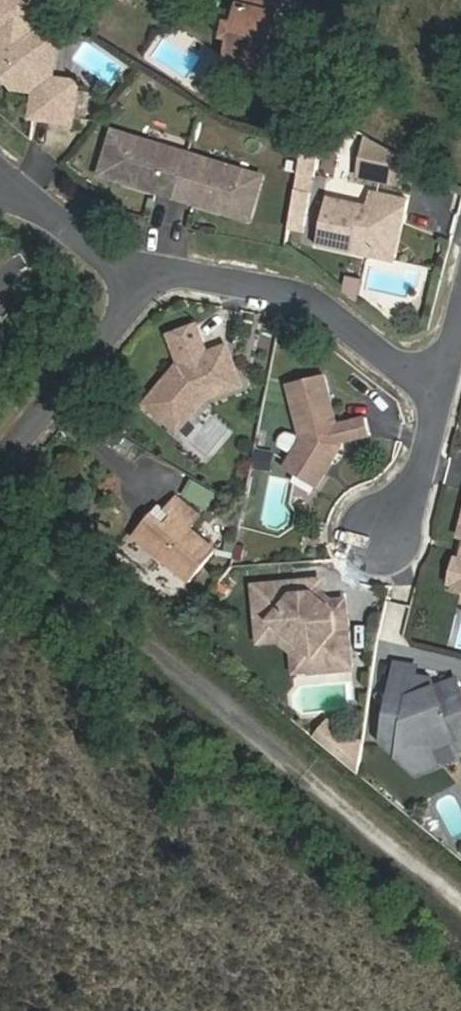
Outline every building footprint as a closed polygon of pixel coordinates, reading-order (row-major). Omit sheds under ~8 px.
[(4,32),(0,60),(0,65),(17,87),(39,90),(36,117),(74,122),(79,84),(53,80),(59,37),(33,33),(38,0),(0,0),(0,31),(4,32)] [(229,38),(224,58),(263,68),(278,0),(238,0),(232,24),(229,38)] [(220,36),(229,38),(232,24),(223,21),(220,36)] [(129,180),(172,194),(186,151),(114,127),(100,170),(119,177),(120,172),(131,175),(129,180)] [(300,143),(294,173),(310,176),(315,147),(300,143)] [(186,151),(172,194),(216,209),(217,204),(227,207),(226,212),(245,218),(259,175),(186,151)] [(120,172),(119,177),(129,180),(131,175),(120,172)] [(347,252),(350,240),(374,245),(388,240),(394,212),(401,213),(404,198),(367,190),(364,204),(324,196),(313,245),(347,252)] [(217,204),(216,209),(226,212),(227,207),(217,204)] [(347,252),(391,262),(401,213),(394,212),(388,240),(374,245),(350,240),(347,252)] [(206,353),(199,356),(195,344),(202,342),(196,325),(168,336),(176,360),(140,403),(159,418),(165,410),(179,409),(187,415),(201,398),(240,387),(226,346),(206,353)] [(202,342),(195,344),(199,356),(206,353),(202,342)] [(288,471),(320,490),(328,476),(327,471),(331,464),(334,467),(346,448),(345,444),(374,436),(370,419),(340,427),(333,398),(297,407),(305,441),(288,471)] [(165,410),(159,418),(175,430),(187,415),(179,409),(165,410)] [(191,438),(204,452),(228,430),(215,416),(191,438)] [(251,463),(270,467),(274,450),(254,446),(251,463)] [(150,514),(132,535),(190,581),(215,548),(189,527),(199,516),(174,496),(164,508),(171,514),(163,524),(150,514)] [(456,565),(452,579),(456,586),(455,589),(460,591),(460,562),(456,565)] [(315,582),(290,583),(291,598),(310,597),(327,613),(328,626),(343,625),(342,605),(327,606),(316,596),(315,582)] [(290,583),(258,585),(259,624),(279,623),(306,649),(308,672),(345,670),(343,625),(328,626),(327,613),(310,597),(291,598),(290,583)] [(279,623),(259,624),(260,637),(279,636),(289,654),(290,673),(308,672),(306,649),(279,623)] [(400,758),(415,747),(436,755),(455,747),(458,756),(460,754),(460,701),(454,684),(430,688),(412,689),(414,677),(416,667),(396,664),(383,742),(400,758)] [(426,679),(414,677),(412,689),(430,688),(426,679)] [(325,717),(311,738),(348,763),(362,742),(325,717)] [(415,747),(400,758),(415,772),(442,770),(436,755),(415,747)]
